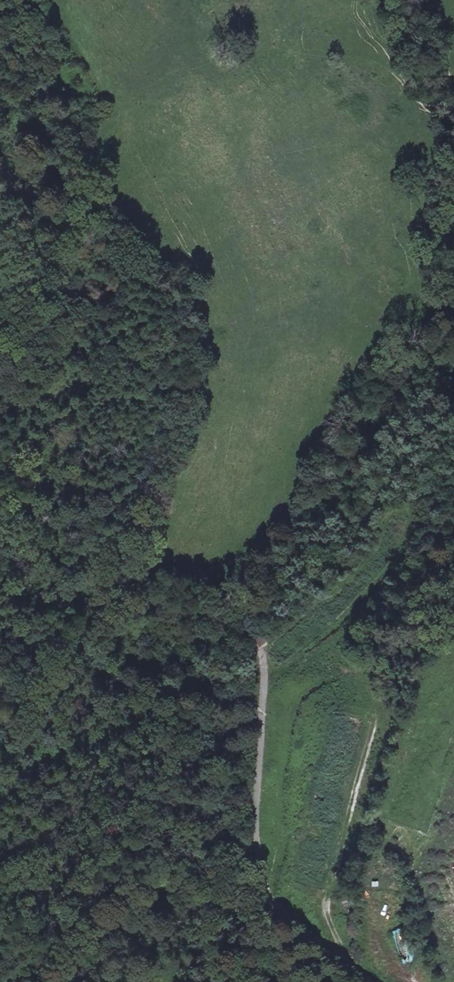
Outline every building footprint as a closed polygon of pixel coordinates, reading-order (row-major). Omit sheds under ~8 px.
[(270,615),(257,622),(264,634),(270,631),(267,625),(273,622),(270,615)]
